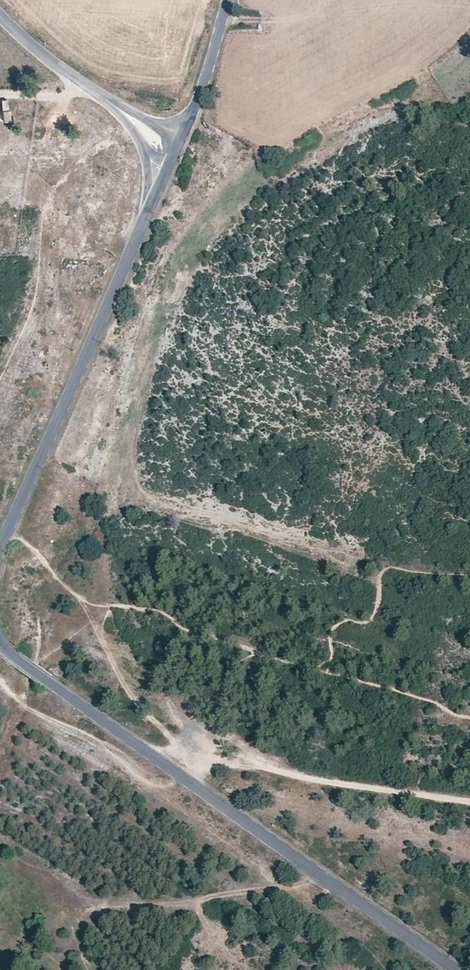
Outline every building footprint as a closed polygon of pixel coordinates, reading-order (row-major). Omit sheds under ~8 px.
[(11,112),(4,112),(5,122),(12,122),(11,112)]
